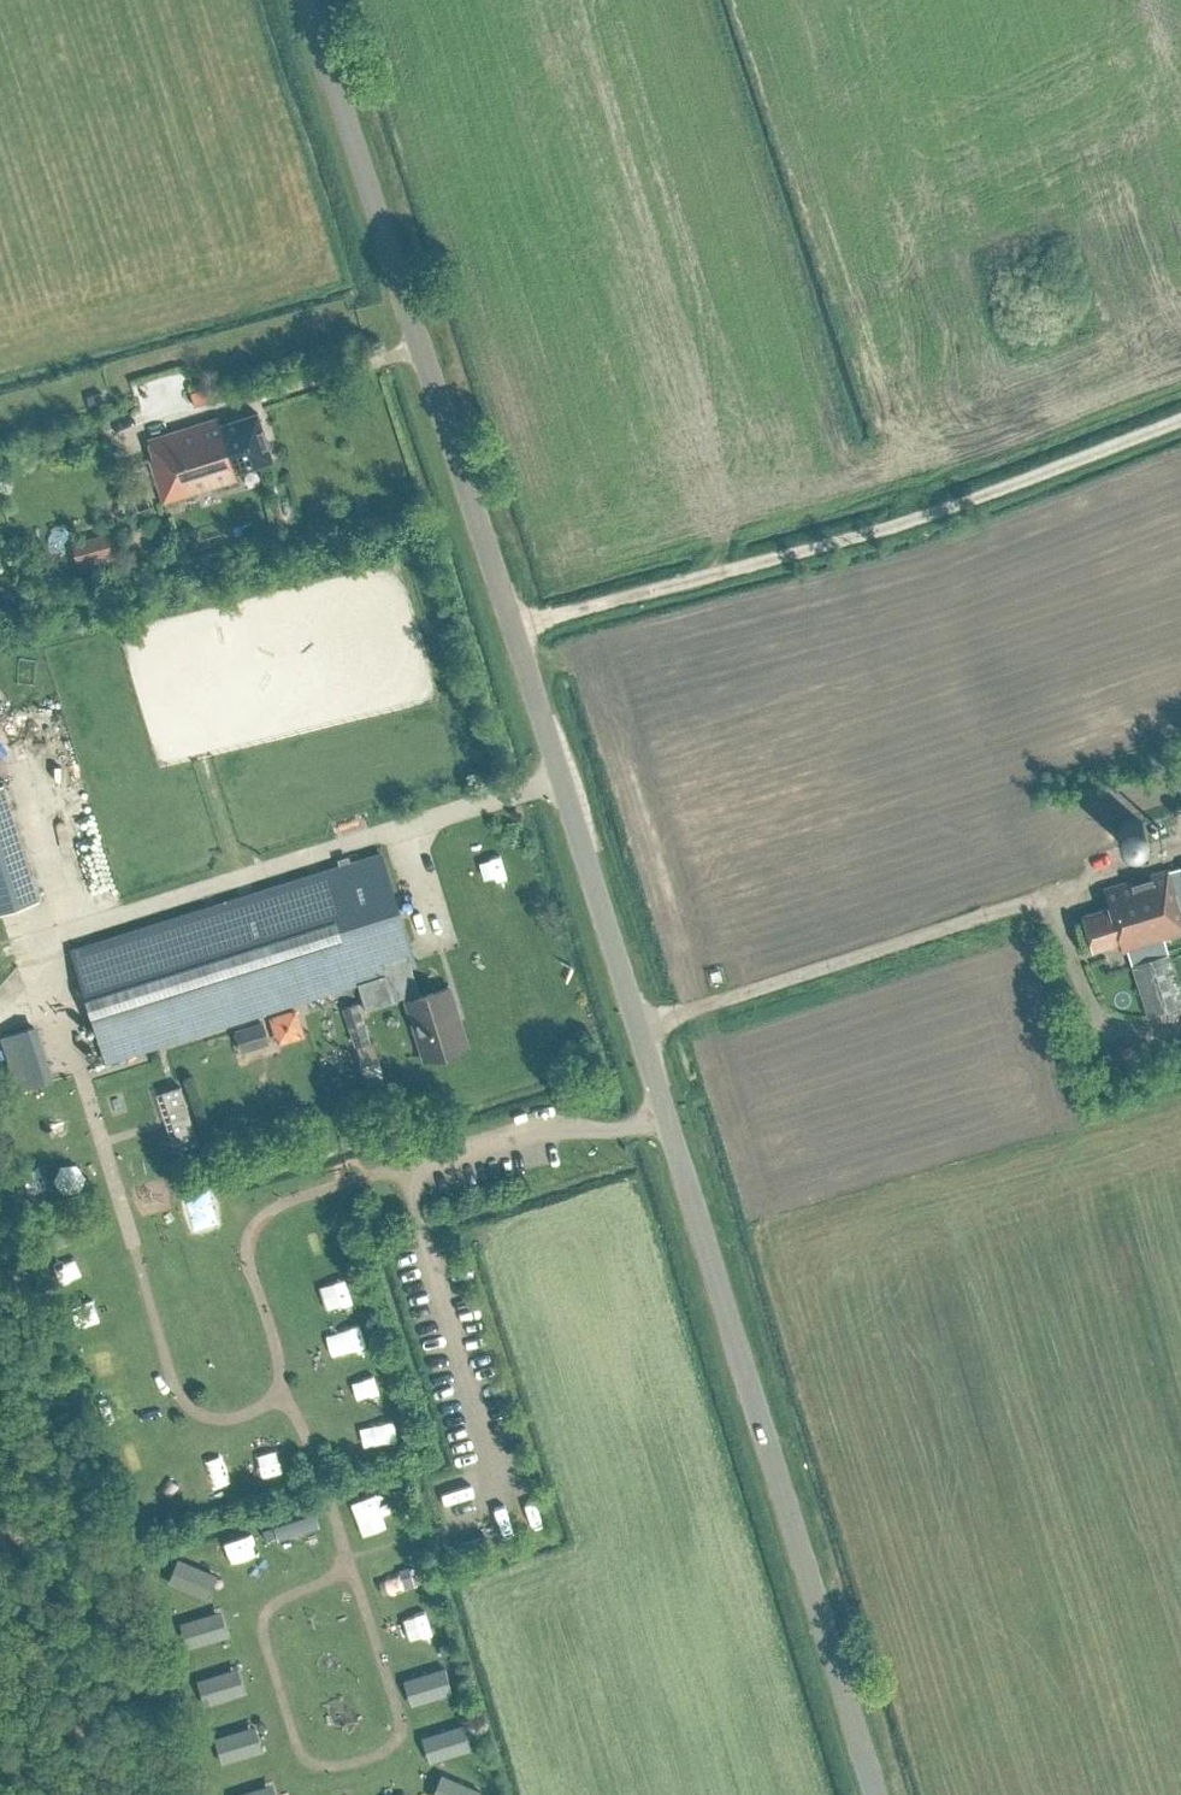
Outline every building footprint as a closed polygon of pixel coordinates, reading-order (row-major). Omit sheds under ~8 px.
[(188,391),(191,403),(206,399),(202,387),(188,391)] [(235,470),(272,458),(257,410),(219,422),(217,415),(147,437),(153,455),(148,457),(162,500),(237,477),(235,470)] [(84,556),(109,550),(105,535),(80,541),(84,556)] [(11,758),(3,733),(0,733),(0,761),(11,758)] [(35,899),(0,788),(0,910),(35,899)] [(464,1040),(455,1010),(447,985),(419,994),(410,965),(415,963),(380,850),(71,947),(107,1060),(386,972),(394,997),(405,993),(424,1053),(464,1040)] [(1168,871),(1167,867),(1102,886),(1108,905),(1081,913),(1092,948),(1118,940),(1121,949),(1125,948),(1128,953),(1147,1014),(1180,1003),(1180,997),(1161,936),(1180,930),(1180,867),(1168,871)] [(713,977),(720,976),(718,968),(711,970),(713,977)] [(340,1006),(352,1045),(369,1039),(356,1001),(340,1006)] [(231,1028),(239,1051),(267,1042),(260,1019),(231,1028)] [(331,1022),(327,1042),(341,1045),(345,1026),(331,1022)] [(34,1023),(0,1034),(0,1039),(15,1089),(50,1079),(34,1023)] [(198,1141),(179,1084),(161,1090),(180,1147),(198,1141)] [(71,1161),(58,1162),(52,1175),(60,1186),(74,1184),(79,1172),(71,1161)] [(321,1270),(331,1304),(349,1298),(339,1265),(321,1270)] [(365,1354),(342,1363),(353,1392),(376,1383),(365,1354)] [(351,1404),(355,1417),(378,1411),(375,1397),(351,1404)] [(361,1507),(375,1529),(410,1507),(396,1485),(361,1507)] [(301,1512),(282,1520),(298,1557),(317,1548),(301,1512)] [(374,1554),(384,1580),(423,1565),(413,1539),(374,1554)] [(179,1570),(218,1584),(228,1556),(189,1542),(179,1570)] [(195,1632),(239,1620),(232,1593),(188,1605),(195,1632)] [(399,1636),(441,1623),(438,1611),(395,1624),(399,1636)] [(214,1690),(254,1676),(245,1649),(205,1664),(214,1690)] [(419,1693),(459,1679),(450,1654),(410,1668),(419,1693)] [(266,1707),(224,1719),(232,1746),(273,1734),(266,1707)] [(466,1709),(428,1722),(437,1749),(476,1736),(466,1709)] [(462,1794),(479,1794),(488,1778),(449,1760),(438,1783),(462,1794)] [(247,1777),(253,1794),(279,1794),(292,1791),(284,1765),(247,1777)] [(398,1794),(420,1794),(417,1782),(396,1787),(398,1794)]
